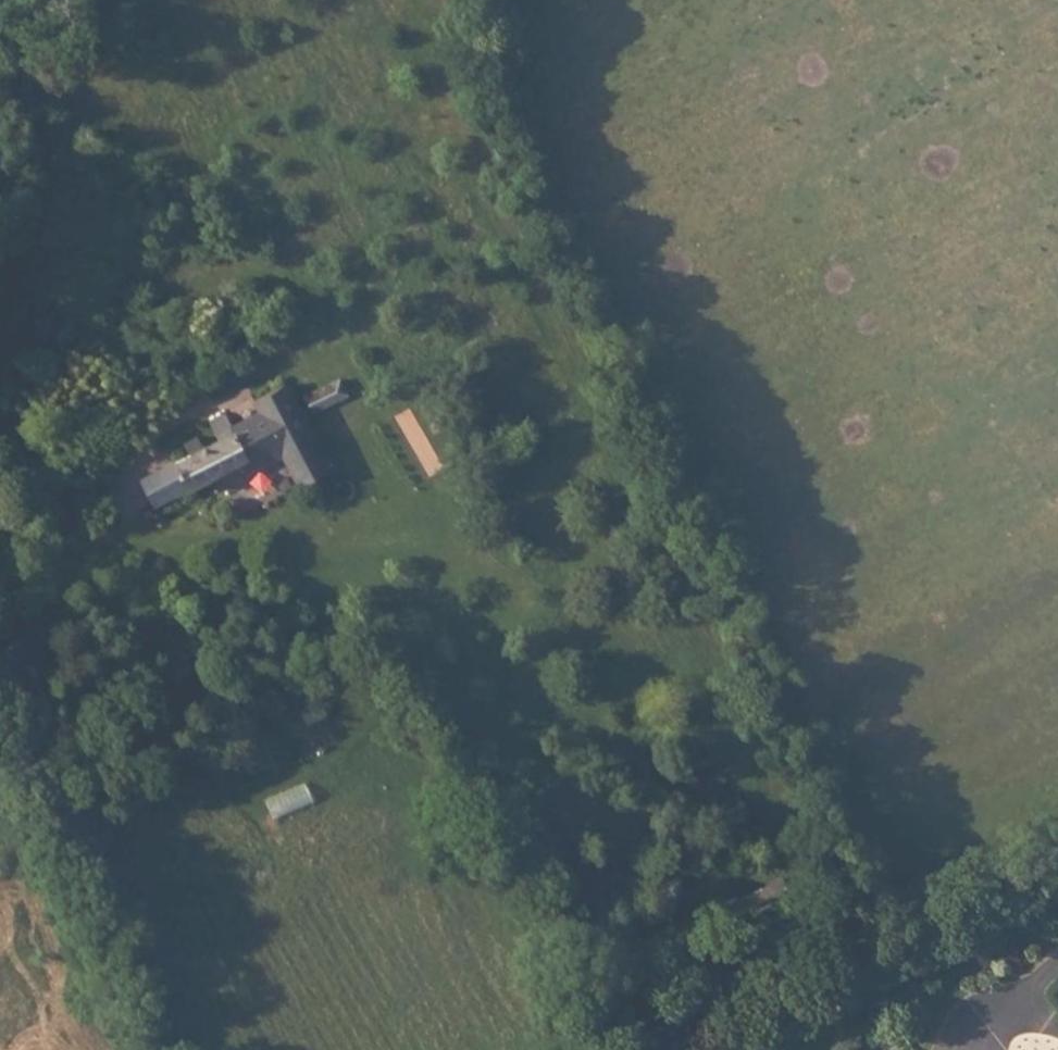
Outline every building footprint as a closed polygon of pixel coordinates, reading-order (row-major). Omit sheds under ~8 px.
[(278,389),(244,405),(254,427),(288,410),(278,389)] [(128,468),(113,477),(124,501),(179,471),(186,485),(221,465),(239,497),(270,480),(226,395),(194,414),(199,425),(175,437),(168,426),(149,437),(156,453),(142,461),(136,448),(121,456),(128,468)]
